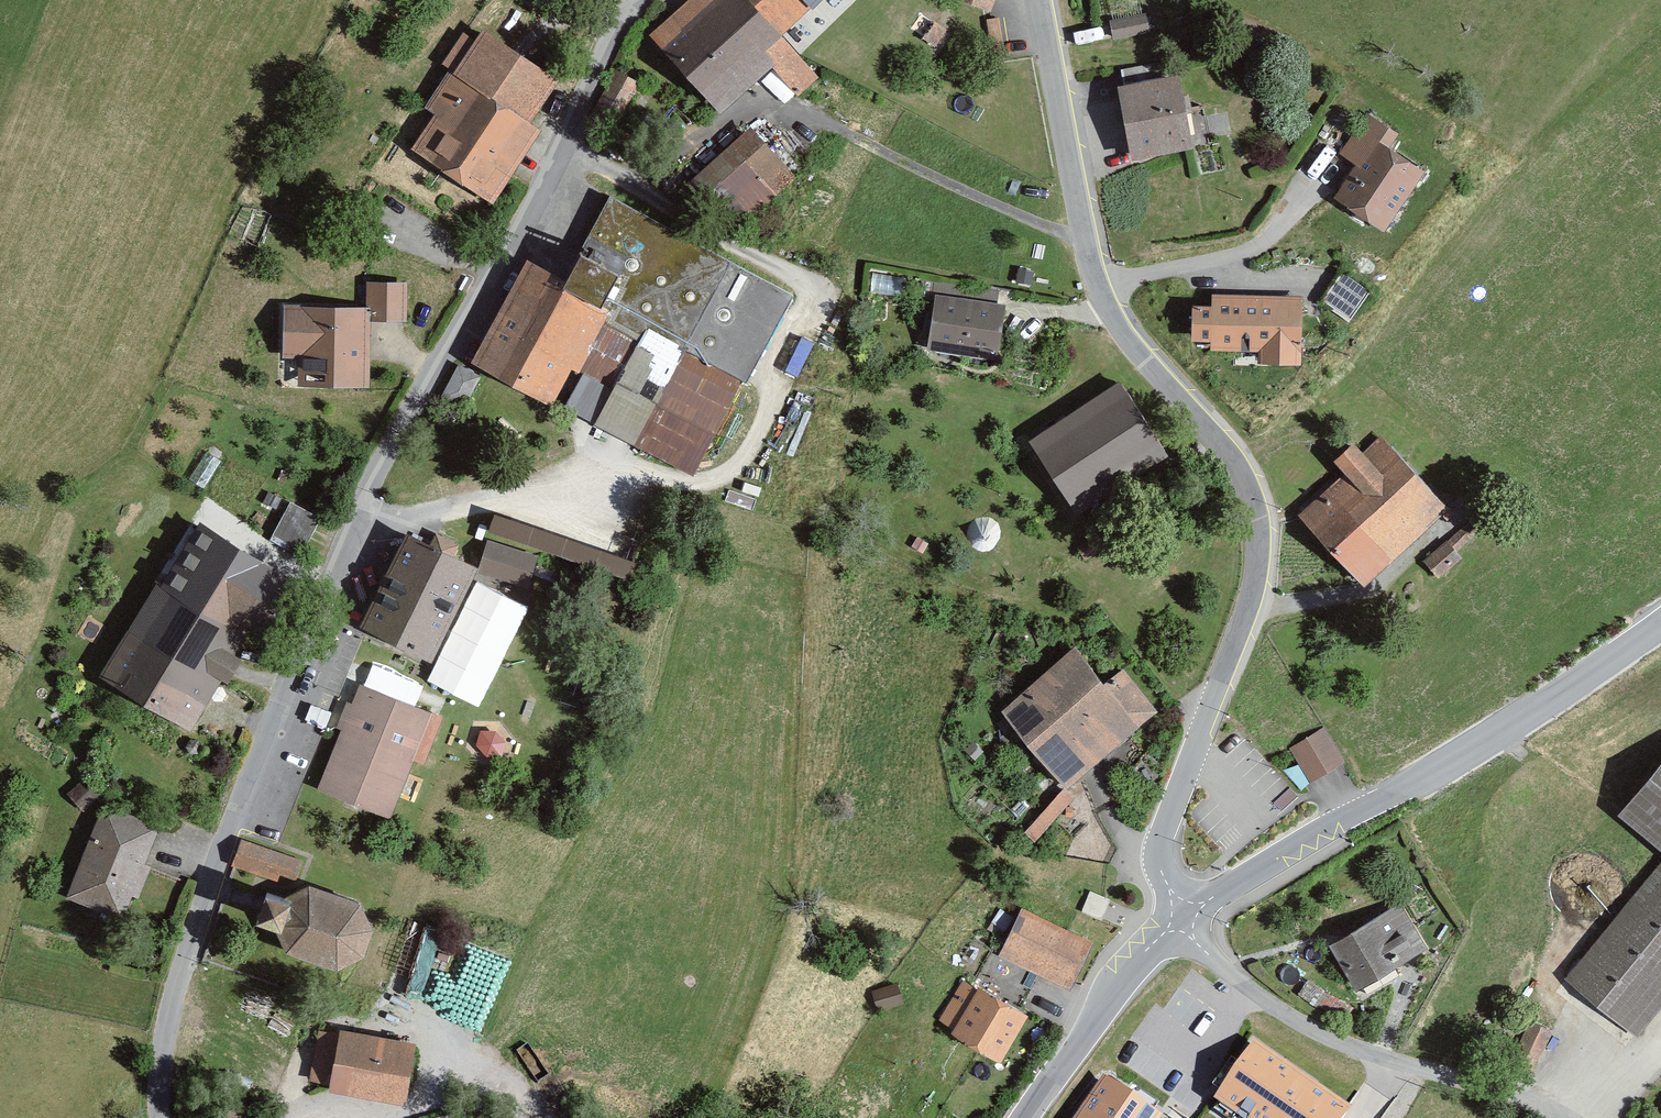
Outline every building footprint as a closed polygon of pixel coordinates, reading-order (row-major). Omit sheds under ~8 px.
[(645,36),(717,118),(773,68),(797,95),(814,80),(777,38),(820,0),(686,0),(645,36)] [(953,3),(996,19),(1003,0),(955,0),(953,3)] [(1139,3),(1109,14),(1117,36),(1147,25),(1139,3)] [(554,78),(487,36),(414,151),(481,193),(554,78)] [(1179,77),(1117,89),(1131,162),(1193,149),(1179,77)] [(1366,114),(1338,155),(1354,166),(1331,200),(1383,234),(1425,172),(1389,149),(1398,136),(1366,114)] [(752,135),(700,183),(747,233),(799,184),(752,135)] [(792,306),(604,197),(558,284),(617,317),(651,343),(748,396),(792,306)] [(558,284),(536,271),(475,378),(556,424),(617,317),(558,284)] [(1370,291),(1345,273),(1325,302),(1350,320),(1370,291)] [(999,291),(933,283),(924,355),(999,364),(1006,307),(998,306),(999,291)] [(406,285),(370,284),(370,319),(405,319),(406,285)] [(1215,309),(1192,309),(1192,340),(1210,340),(1210,350),(1258,350),(1258,365),(1300,365),(1300,298),(1215,298),(1215,309)] [(366,311),(285,309),(284,355),(299,355),(299,384),(365,385),(366,311)] [(748,396),(651,343),(602,432),(699,485),(748,396)] [(1119,387),(1028,445),(1073,514),(1164,456),(1119,387)] [(1444,506),(1381,440),(1301,516),(1363,582),(1444,506)] [(290,498),(271,536),(303,551),(322,513),(290,498)] [(633,575),(639,557),(496,511),(490,530),(633,575)] [(284,578),(194,525),(102,679),(193,732),(284,578)] [(478,569),(405,535),(358,633),(487,694),(546,569),(491,543),(478,569)] [(1076,656),(1006,714),(1067,788),(1158,713),(1122,669),(1102,686),(1076,656)] [(433,719),(360,690),(321,786),(395,816),(433,719)] [(1323,731),(1292,749),(1311,782),(1342,763),(1323,731)] [(1623,811),(1660,839),(1660,762),(1623,811)] [(156,827),(104,808),(70,897),(123,916),(156,827)] [(304,861),(239,839),(230,867),(278,884),(278,876),(296,882),(304,861)] [(1563,984),(1640,1044),(1660,1018),(1660,859),(1563,984)] [(293,898),(291,905),(267,897),(258,925),(282,934),(279,944),(287,957),(338,974),(364,962),(375,935),(361,906),(310,891),(293,898)] [(1400,905),(1331,946),(1356,990),(1426,949),(1400,905)] [(1093,946),(1022,910),(998,957),(1070,993),(1093,946)] [(1025,1017),(964,982),(940,1022),(955,1030),(954,1033),(1000,1059),(1025,1017)] [(406,1110),(419,1043),(322,1024),(311,1082),(330,1086),(329,1094),(406,1110)] [(1252,1036),(1213,1094),(1249,1117),(1341,1117),(1351,1103),(1252,1036)] [(1071,1117),(1159,1117),(1163,1112),(1103,1071),(1071,1117)]
